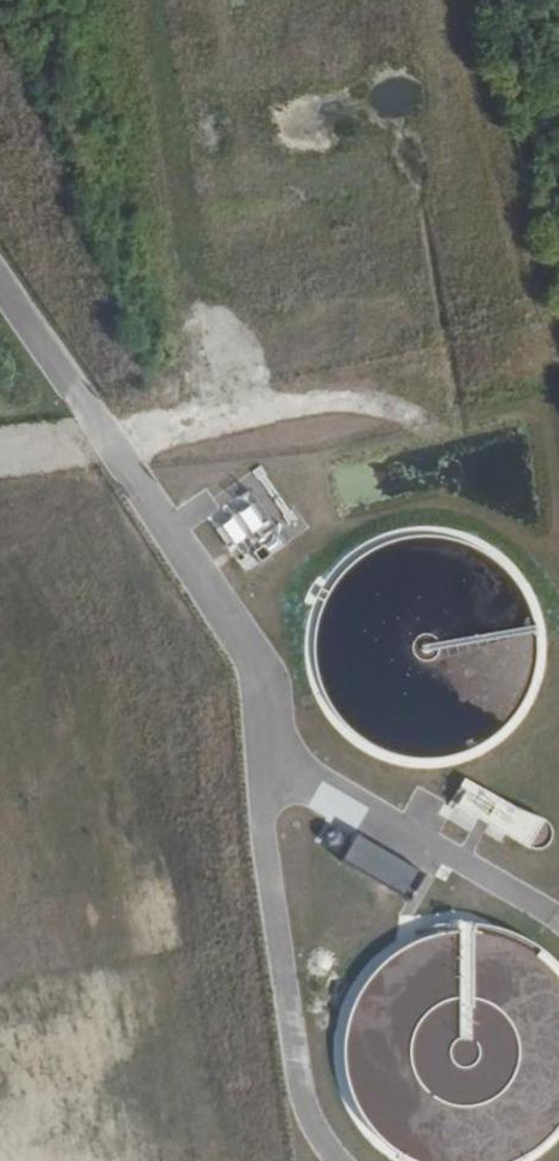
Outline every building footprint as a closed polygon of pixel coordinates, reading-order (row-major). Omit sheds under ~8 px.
[(419,760),(444,757),(468,749),(490,735),(509,716),(523,694),(531,670),(534,644),(531,618),(522,593),(508,571),(489,552),(465,538),(439,530),(412,528),(385,533),(360,543),(338,560),(320,581),(308,605),(302,632),(302,656),(307,680),(317,703),(332,722),(350,739),(371,751),(395,758),(419,760)] [(342,1091),(354,1116),(371,1137),(391,1155),(403,1160),(525,1160),(544,1148),(558,1133),(558,965),(537,945),(511,931),(483,923),(454,922),(425,928),(398,940),(375,957),(357,979),(343,1005),(337,1034),(336,1063),(342,1091)]
